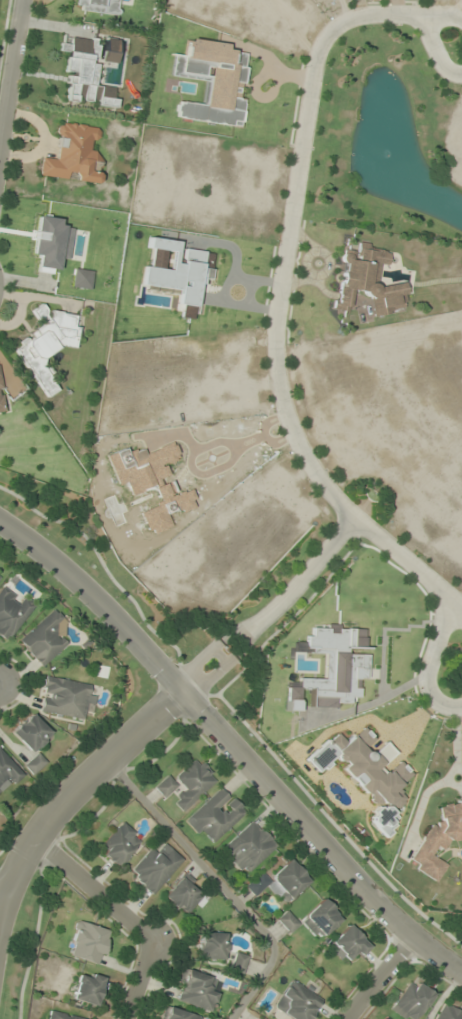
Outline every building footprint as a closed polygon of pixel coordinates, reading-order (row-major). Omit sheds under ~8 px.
[(74,11),(118,16),(120,0),(75,0),(74,11)] [(67,53),(62,102),(113,107),(115,88),(93,86),(98,40),(69,37),(68,44),(58,43),(58,52),(67,53)] [(237,127),(246,54),(226,51),(227,44),(185,39),(182,56),(171,55),(169,76),(206,81),(203,104),(176,101),(174,119),(237,127)] [(114,55),(116,42),(103,40),(101,53),(114,55)] [(37,177),(97,183),(98,172),(89,171),(90,161),(97,162),(98,152),(89,151),(90,139),(96,140),(98,127),(57,123),(53,158),(39,157),(37,177)] [(334,310),(347,311),(349,294),(370,296),(369,312),(401,314),(404,285),(377,282),(378,266),(385,266),(387,248),(355,245),(354,251),(339,249),(334,310)] [(11,346),(45,398),(58,389),(39,360),(59,347),(73,348),(76,314),(53,312),(43,318),(44,311),(40,305),(31,311),(41,326),(11,346)] [(0,589),(0,639),(6,643),(33,605),(20,596),(17,600),(0,589)] [(15,642),(41,668),(67,642),(56,631),(65,622),(50,607),(15,642)] [(88,684),(43,675),(37,711),(81,719),(82,711),(91,713),(94,696),(86,694),(88,684)] [(50,733),(29,712),(9,732),(29,753),(50,733)] [(370,822),(386,842),(396,819),(393,811),(403,802),(397,787),(408,777),(410,774),(399,760),(390,768),(379,772),(383,763),(394,754),(384,742),(374,750),(369,752),(366,746),(374,739),(362,726),(346,739),(334,734),(304,759),(316,772),(319,771),(334,759),(340,762),(345,775),(359,791),(367,795),(369,801),(374,806),(368,818),(370,822)] [(6,779),(11,785),(22,774),(0,751),(0,785),(6,779)] [(31,775),(44,762),(35,753),(22,766),(31,775)] [(173,803),(181,812),(217,781),(196,757),(173,777),(181,786),(174,792),(179,798),(173,803)] [(153,787),(163,797),(176,785),(167,775),(153,787)] [(245,812),(232,798),(230,799),(219,787),(183,821),(197,836),(203,830),(214,842),(245,812)] [(440,822),(429,824),(410,858),(415,861),(416,870),(435,881),(445,864),(430,856),(434,849),(444,847),(447,841),(457,840),(460,834),(461,834),(461,799),(437,803),(440,822)] [(276,845),(251,819),(219,850),(240,872),(244,867),(249,872),(276,845)] [(117,868),(141,839),(121,822),(96,850),(117,868)] [(156,851),(150,846),(127,873),(152,895),(182,860),(163,843),(156,851)] [(264,884),(284,904),(308,879),(288,859),(266,881),(259,874),(246,887),(254,894),(264,884)] [(163,895),(182,915),(203,894),(184,874),(163,895)] [(318,940),(340,918),(321,899),(299,921),(318,940)] [(297,924),(285,911),(276,920),(289,932),(297,924)] [(108,930),(76,920),(66,955),(98,965),(108,930)] [(326,946),(340,960),(347,954),(353,961),(369,947),(349,925),(326,946)] [(224,932),(198,932),(198,959),(224,959),(224,932)] [(242,972),(248,956),(235,952),(230,968),(242,972)] [(176,1002),(211,1012),(220,979),(185,969),(176,1002)] [(70,997),(94,1006),(105,979),(81,970),(70,997)] [(290,1018),(309,1018),(322,996),(290,978),(272,1008),(290,1018)] [(427,986),(402,982),(396,1016),(414,1018),(422,1018),(427,986)] [(442,1003),(435,1018),(461,1018),(461,1012),(442,1003)] [(165,1006),(161,1018),(197,1018),(198,1016),(165,1006)] [(44,1011),(43,1018),(91,1018),(44,1011)]
